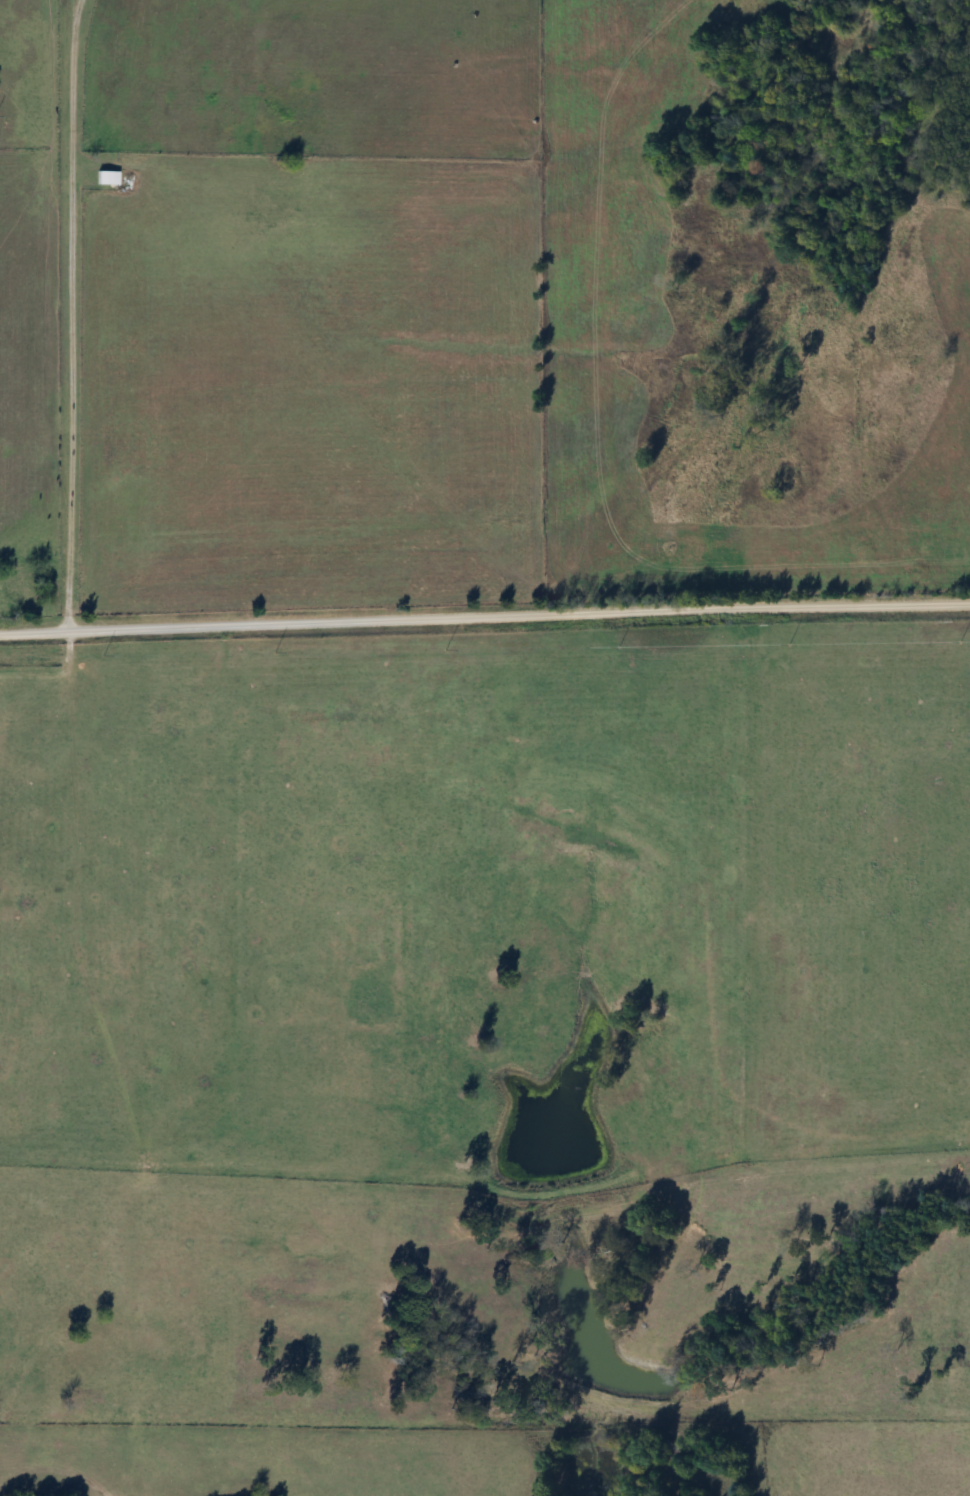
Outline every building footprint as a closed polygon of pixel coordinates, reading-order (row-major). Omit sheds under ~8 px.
[(117,186),(117,173),(96,173),(96,186),(117,186)]
